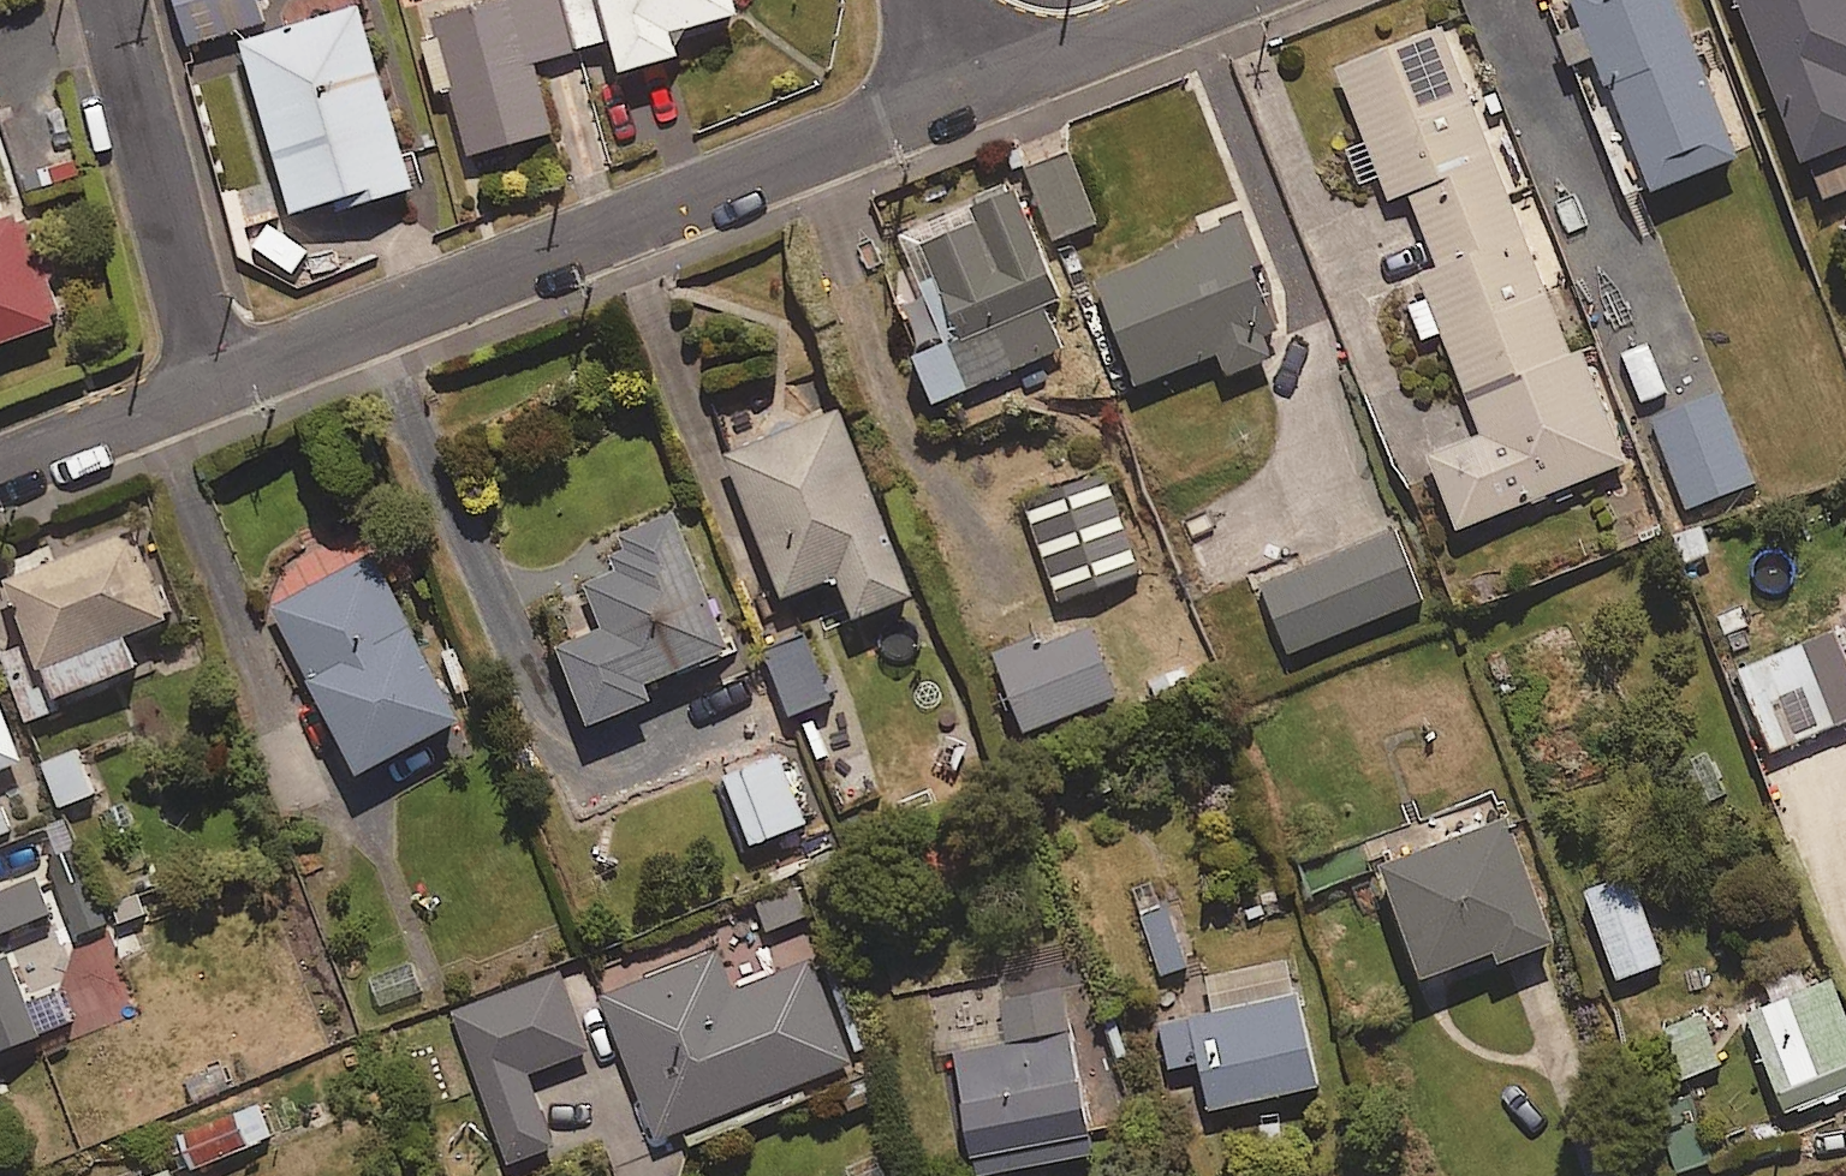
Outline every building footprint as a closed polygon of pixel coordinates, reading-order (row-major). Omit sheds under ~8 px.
[(256,0),(177,0),(189,45),(263,24),(256,0)] [(559,0),(480,0),(481,5),(436,17),(471,156),(552,136),(533,62),(572,52),(559,0)] [(572,52),(613,42),(621,75),(680,60),(673,35),(738,18),(733,0),(559,0),(572,52)] [(1679,0),(1565,0),(1645,197),(1743,158),(1679,0)] [(1802,165),(1845,147),(1845,0),(1737,0),(1802,165)] [(241,45),(295,223),(336,210),(339,219),(415,196),(359,9),(241,45)] [(1419,343),(1443,333),(1468,399),(1418,419),(1462,530),(1627,465),(1582,350),(1596,344),(1497,90),(1471,100),(1444,30),(1339,71),(1391,203),(1408,196),(1437,270),(1420,276),(1427,297),(1404,306),(1419,343)] [(1097,225),(1073,157),(1029,172),(1054,241),(1097,225)] [(1061,300),(1012,188),(898,238),(945,346),(915,359),(935,406),(1065,349),(1046,307),(1061,300)] [(25,213),(0,222),(0,341),(62,320),(25,213)] [(1228,378),(1275,360),(1266,338),(1278,333),(1236,223),(1091,279),(1133,389),(1219,356),(1228,378)] [(1714,381),(1647,408),(1689,507),(1755,480),(1714,381)] [(836,412),(726,458),(786,602),(839,580),(857,622),(914,598),(836,412)] [(1099,477),(1022,507),(1060,604),(1137,574),(1099,477)] [(735,653),(679,513),(618,537),(632,574),(545,609),(593,728),(653,705),(646,688),(735,653)] [(132,530),(0,584),(0,586),(25,648),(2,658),(26,715),(135,670),(123,640),(169,621),(132,530)] [(1397,533),(1261,585),(1289,659),(1425,606),(1397,533)] [(459,728),(373,559),(271,611),(356,780),(459,728)] [(1739,667),(1773,754),(1845,725),(1845,646),(1839,628),(1739,667)] [(1119,699),(1093,631),(1040,651),(1036,641),(992,657),(1022,735),(1119,699)] [(831,702),(805,638),(766,654),(792,718),(831,702)] [(23,763),(0,706),(0,772),(23,763)] [(94,795),(77,751),(43,764),(60,809),(94,795)] [(807,826),(777,752),(724,774),(754,848),(807,826)] [(1556,946),(1508,819),(1380,867),(1425,984),(1496,957),(1500,967),(1556,946)] [(30,869),(0,882),(0,943),(52,920),(30,869)] [(1670,968),(1630,870),(1582,890),(1623,988),(1670,968)] [(1186,969),(1160,879),(1130,888),(1156,978),(1186,969)] [(857,1079),(811,963),(784,974),(768,933),(601,1000),(663,1156),(857,1079)] [(70,1021),(56,989),(23,1004),(0,952),(0,1052),(70,1021)] [(1322,1088),(1292,958),(1207,978),(1215,1012),(1159,1025),(1169,1071),(1197,1065),(1209,1114),(1322,1088)] [(451,1015),(508,1164),(554,1147),(528,1076),(590,1053),(560,974),(451,1015)] [(1825,978),(1735,1018),(1781,1120),(1845,1091),(1845,1023),(1825,978)] [(1062,990),(1002,1002),(1010,1045),(953,1056),(977,1175),(986,1175),(1094,1155),(1062,990)] [(1722,1066),(1699,1014),(1658,1032),(1681,1084),(1722,1066)] [(271,1139),(257,1106),(181,1138),(194,1171),(271,1139)]
